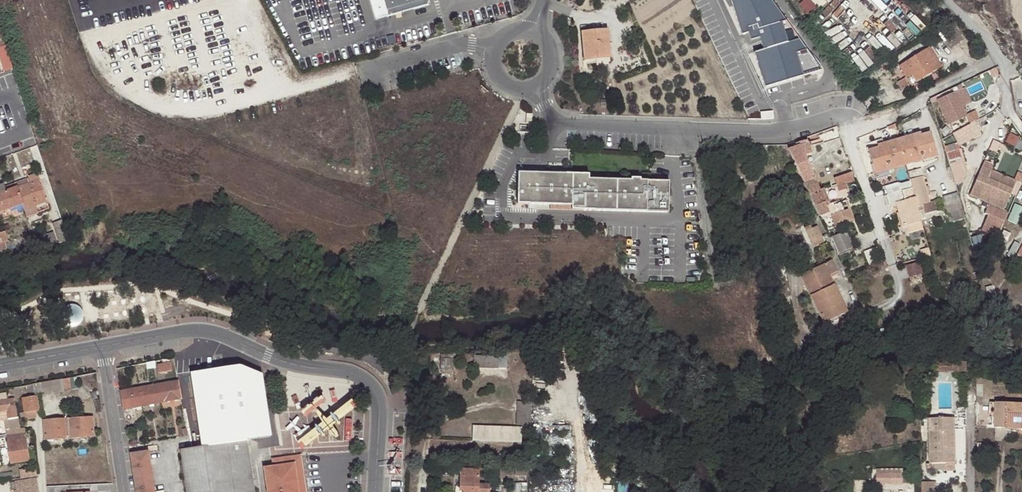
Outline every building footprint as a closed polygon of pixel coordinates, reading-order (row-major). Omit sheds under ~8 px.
[(376,24),(429,8),(427,0),(368,0),(376,24)] [(742,34),(748,33),(750,39),(759,37),(763,51),(755,53),(765,88),(823,70),(770,0),(732,0),(742,34)] [(953,22),(946,28),(959,43),(966,36),(953,22)] [(959,43),(946,28),(938,35),(951,49),(959,43)] [(584,61),(595,60),(594,57),(610,56),(607,30),(582,32),(584,61)] [(0,47),(5,70),(13,69),(9,45),(0,47)] [(900,66),(904,73),(908,70),(911,75),(917,82),(942,66),(930,48),(900,66)] [(594,57),(595,60),(595,64),(611,63),(610,56),(594,57)] [(889,60),(882,64),(886,70),(894,66),(889,60)] [(905,78),(898,82),(902,90),(909,87),(905,78)] [(935,148),(930,133),(920,136),(917,137),(916,134),(899,139),(904,158),(906,165),(933,158),(930,149),(935,148)] [(1008,143),(1021,147),(1021,143),(1021,137),(1011,133),(1008,143)] [(904,158),(899,139),(882,144),(883,147),(878,148),(869,150),(875,174),(889,170),(906,165),(904,158)] [(812,153),(810,148),(807,140),(798,142),(799,146),(788,150),(797,169),(809,195),(820,190),(819,189),(805,156),(812,153)] [(846,184),(855,181),(848,161),(829,166),(834,178),(835,178),(835,179),(837,185),(846,183),(846,184)] [(962,185),(973,169),(968,165),(963,173),(961,171),(954,179),(962,185)] [(991,171),(982,166),(970,195),(1003,210),(1012,190),(987,179),(991,171)] [(917,206),(930,203),(928,195),(926,187),(921,169),(908,172),(910,179),(911,183),(917,206)] [(589,172),(519,170),(519,200),(572,203),(572,207),(669,210),(669,180),(589,177),(589,172)] [(891,175),(889,170),(875,174),(877,179),(891,175)] [(1016,182),(991,171),(987,179),(1012,190),(1016,182)] [(30,179),(15,184),(16,187),(39,180),(36,173),(29,176),(30,179)] [(885,186),(887,190),(911,183),(910,179),(885,186)] [(23,204),(24,209),(36,205),(46,201),(39,180),(16,187),(6,191),(5,187),(4,187),(0,189),(0,212),(23,204)] [(911,183),(887,190),(891,205),(896,203),(903,226),(908,225),(921,222),(920,218),(917,206),(911,183)] [(820,190),(809,195),(817,212),(832,206),(824,188),(820,190)] [(948,214),(963,210),(958,193),(948,196),(944,197),(944,199),(948,214)] [(832,206),(817,212),(821,219),(831,216),(836,227),(854,220),(850,209),(844,212),(840,203),(837,204),(832,206)] [(1021,213),(1021,206),(1017,203),(1010,220),(1017,223),(1021,213)] [(36,205),(24,209),(27,216),(38,212),(36,205)] [(963,210),(948,214),(950,222),(965,218),(963,210)] [(60,243),(68,240),(62,220),(52,224),(58,239),(59,239),(60,243)] [(910,232),(923,228),(921,222),(908,225),(910,232)] [(805,228),(812,243),(823,238),(817,226),(812,229),(811,225),(805,228)] [(846,231),(832,237),(839,253),(853,247),(846,231)] [(34,239),(38,249),(57,243),(53,232),(34,239)] [(823,238),(812,243),(814,247),(825,242),(823,238)] [(882,261),(877,248),(864,252),(868,266),(882,261)] [(923,258),(931,256),(929,248),(921,250),(923,258)] [(848,312),(831,278),(829,275),(837,271),(832,260),(800,276),(824,324),(848,312)] [(919,262),(906,266),(910,277),(922,274),(919,262)] [(498,358),(475,357),(474,367),(507,368),(508,352),(498,351),(498,358)] [(194,363),(213,359),(212,355),(212,353),(193,356),(194,363)] [(442,356),(441,370),(453,370),(453,356),(442,356)] [(168,361),(158,363),(159,373),(170,372),(168,361)] [(962,370),(962,361),(937,361),(937,369),(953,369),(953,370),(962,370)] [(216,374),(197,378),(200,396),(220,393),(216,374)] [(72,390),(70,378),(59,380),(49,382),(51,393),(53,392),(53,395),(60,394),(60,392),(63,392),(63,393),(70,392),(71,390),(72,390)] [(200,396),(197,378),(178,381),(181,400),(200,396)] [(181,400),(178,381),(158,385),(161,403),(181,400)] [(51,393),(49,382),(42,383),(45,395),(51,393)] [(34,384),(26,386),(27,393),(33,391),(45,395),(42,383),(34,384)] [(344,384),(321,385),(321,408),(344,407),(344,384)] [(158,385),(139,388),(142,406),(161,403),(158,385)] [(142,406),(139,388),(121,391),(124,410),(131,408),(142,406)] [(96,392),(90,394),(93,400),(98,398),(96,392)] [(37,395),(22,398),(25,419),(37,417),(36,411),(40,410),(37,395)] [(8,419),(18,418),(15,398),(8,400),(7,396),(0,396),(0,412),(6,410),(8,419)] [(994,428),(1012,429),(1021,430),(1021,405),(1007,404),(996,403),(995,418),(994,428)] [(133,418),(131,408),(124,410),(125,419),(133,418)] [(64,419),(55,420),(57,432),(44,434),(45,440),(94,436),(93,417),(69,419),(68,413),(64,414),(64,419)] [(2,420),(5,436),(7,436),(22,433),(21,429),(19,417),(18,418),(8,419),(2,420)] [(955,418),(929,419),(930,463),(956,463),(955,418)] [(57,432),(55,420),(43,420),(44,434),(57,432)] [(297,433),(301,445),(326,437),(322,424),(297,433)] [(522,427),(473,426),(473,441),(521,443),(522,427)] [(30,460),(25,428),(21,429),(22,433),(7,436),(11,463),(30,460)] [(180,450),(187,491),(254,491),(246,440),(180,450)] [(148,453),(148,452),(131,455),(136,491),(154,491),(148,453)] [(273,467),(294,463),(298,491),(306,491),(301,455),(271,459),(273,467)] [(263,468),(267,491),(298,491),(294,463),(273,467),(263,468)] [(528,476),(528,465),(516,464),(516,476),(528,476)] [(21,478),(36,476),(37,475),(36,467),(19,470),(21,478)] [(460,486),(464,486),(464,490),(464,491),(490,491),(490,484),(479,484),(479,470),(460,469),(460,486)] [(903,474),(877,474),(877,484),(903,484),(903,474)] [(39,486),(37,478),(10,483),(11,491),(14,491),(17,490),(17,491),(39,491),(39,486)] [(936,481),(924,480),(923,491),(936,491),(936,481)] [(868,483),(852,483),(852,491),(868,491),(868,483)]
